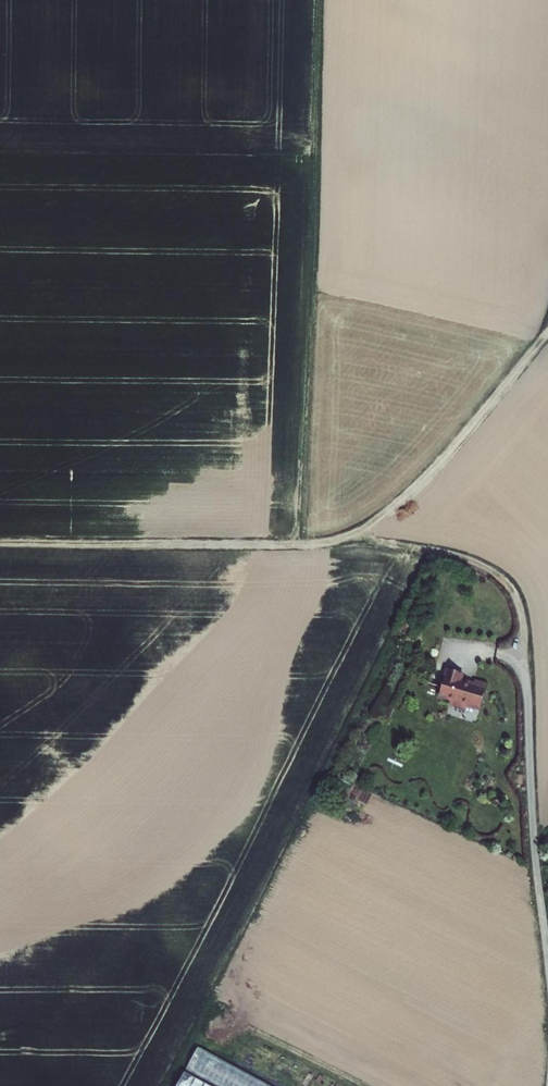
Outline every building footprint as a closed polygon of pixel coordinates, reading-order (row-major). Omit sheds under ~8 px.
[(439,698),(480,710),(488,684),(464,677),(465,673),(447,668),(439,698)] [(170,1085),(226,1085),(184,1062),(170,1085)]
